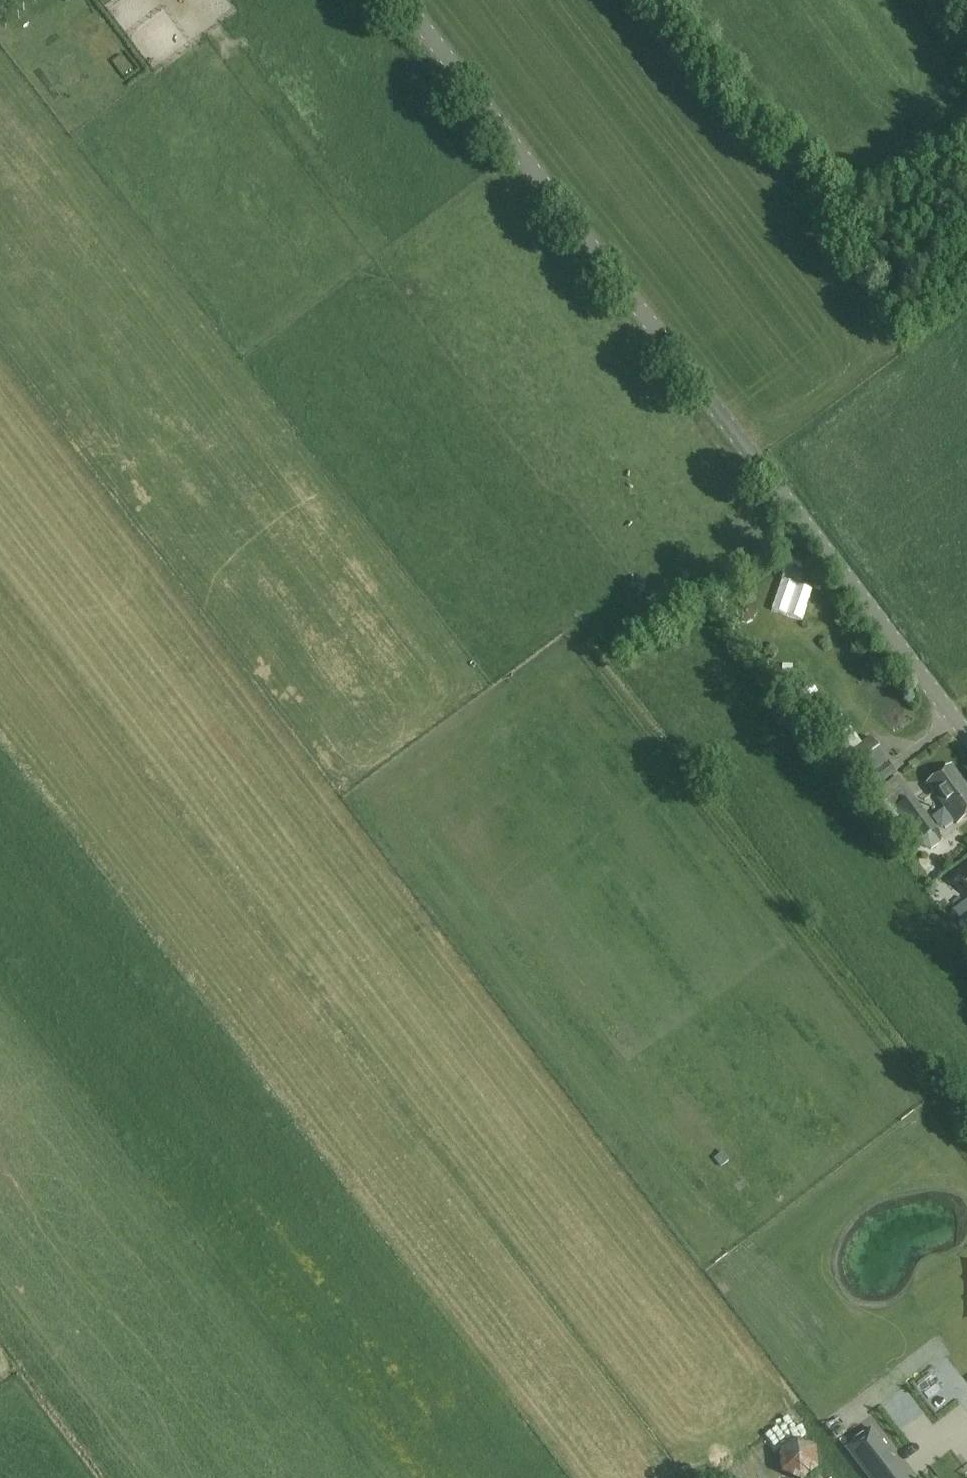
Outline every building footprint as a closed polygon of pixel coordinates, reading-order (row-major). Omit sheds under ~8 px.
[(776,617),(805,618),(806,583),(777,581),(776,617)] [(888,799),(918,842),(923,846),(931,849),(940,843),(940,833),(899,775),(881,788),(879,786),(896,774),(870,738),(854,749),(853,747),(838,757),(901,844),(910,838),(897,819),(899,817),(892,807),(887,800),(888,799)] [(966,817),(966,787),(952,766),(927,784),(957,824),(966,817)] [(958,875),(966,887),(966,868),(958,875)] [(953,911),(961,920),(963,918),(966,923),(966,900),(953,911)] [(892,1456),(871,1429),(846,1448),(869,1477),(906,1477),(890,1457),(892,1456)] [(779,1452),(782,1473),(793,1477),(807,1477),(819,1470),(816,1448),(797,1439),(779,1452)]
